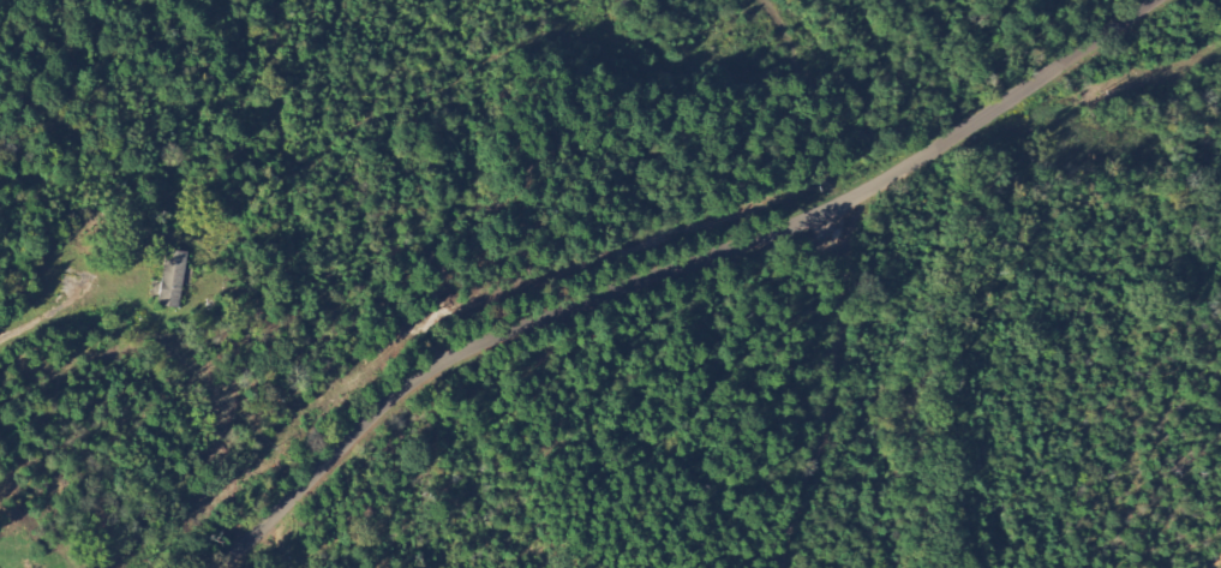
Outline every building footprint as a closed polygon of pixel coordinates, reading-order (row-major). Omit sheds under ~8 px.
[(179,309),(190,254),(168,250),(157,305),(179,309)]
